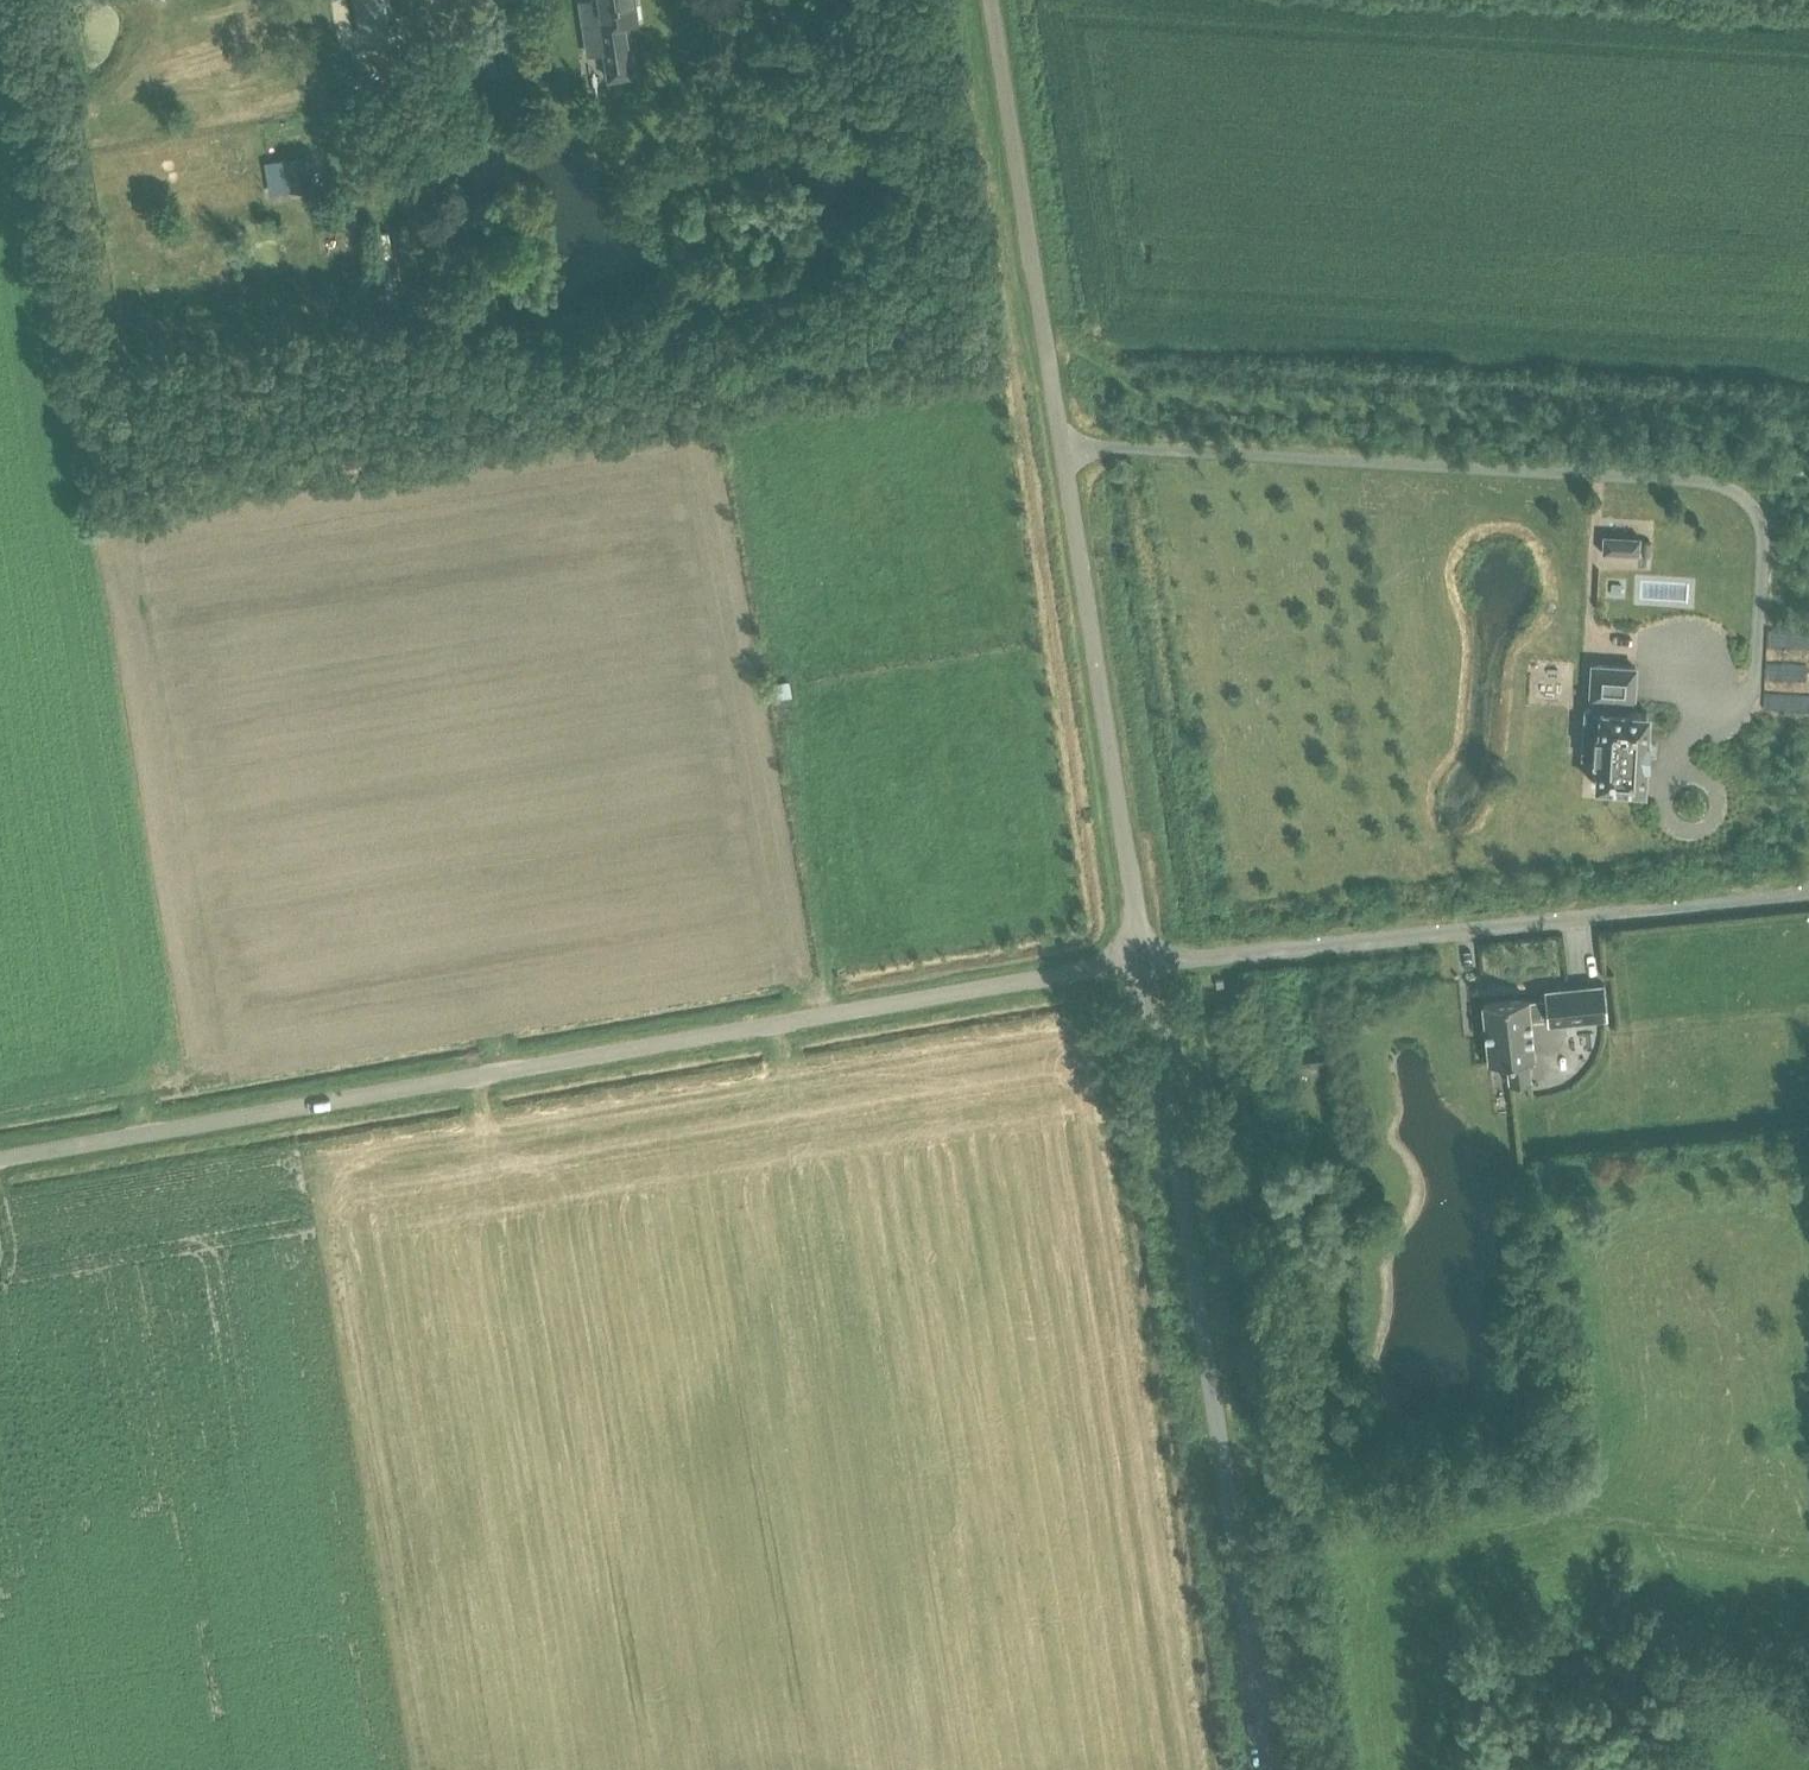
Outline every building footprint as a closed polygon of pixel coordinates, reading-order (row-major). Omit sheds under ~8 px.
[(386,0),(356,0),(362,38),(391,34),(386,0)] [(581,0),(589,54),(604,51),(608,79),(633,75),(625,22),(639,20),(636,0),(582,0),(581,0)] [(305,155),(267,162),(273,194),(311,187),(305,155)] [(402,315),(388,229),(378,231),(387,287),(376,289),(381,318),(402,315)] [(1602,536),(1601,554),(1639,557),(1640,539),(1602,536)] [(1648,739),(1649,721),(1649,715),(1649,712),(1647,712),(1625,711),(1626,699),(1634,700),(1635,683),(1636,667),(1593,664),(1593,666),(1592,686),(1591,697),(1593,697),(1592,709),(1586,709),(1586,710),(1585,736),(1584,736),(1584,737),(1585,737),(1594,738),(1595,738),(1596,738),(1596,740),(1595,756),(1595,757),(1594,759),(1595,759),(1597,759),(1598,759),(1597,783),(1596,783),(1596,785),(1596,786),(1599,786),(1599,785),(1638,788),(1642,788),(1645,789),(1645,786),(1646,762),(1648,762),(1648,759),(1648,756),(1648,755),(1648,746),(1649,746),(1649,744),(1649,742),(1649,739),(1648,739)] [(790,679),(768,683),(771,697),(792,693),(790,679)] [(1508,1060),(1510,1083),(1531,1081),(1526,1035),(1533,1035),(1531,1019),(1548,1017),(1548,1023),(1608,1017),(1604,984),(1545,990),(1546,999),(1529,1001),(1529,998),(1483,1002),(1489,1062),(1508,1060)]
